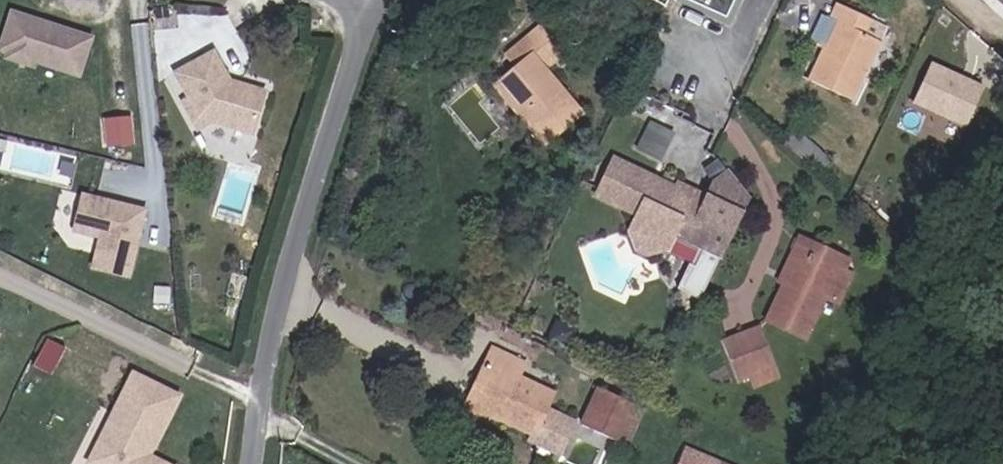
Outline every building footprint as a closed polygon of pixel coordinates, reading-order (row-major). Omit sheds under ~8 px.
[(891,27),(842,6),(823,44),(830,49),(815,82),(861,104),(892,43),(886,41),(891,27)] [(9,9),(0,41),(0,54),(85,78),(98,34),(9,9)] [(546,24),(513,55),(521,65),(500,87),(551,148),(591,115),(555,70),(575,53),(546,24)] [(221,50),(180,73),(195,100),(190,103),(207,132),(219,124),(262,136),(276,90),(238,79),(221,50)] [(930,61),(914,105),(973,126),(989,82),(930,61)] [(132,113),(103,117),(107,147),(137,142),(132,113)] [(651,117),(636,146),(662,159),(677,130),(651,117)] [(682,187),(621,157),(602,198),(643,218),(636,232),(642,254),(660,263),(675,257),(702,268),(733,215),(716,206),(719,198),(685,182),(682,187)] [(148,205),(82,191),(72,233),(96,238),(90,267),(133,277),(148,205)] [(858,259),(807,235),(784,284),(787,286),(772,324),(814,345),(834,300),(847,308),(862,273),(853,270),(858,259)] [(767,328),(729,341),(745,386),(756,384),(761,392),(789,382),(767,328)] [(38,364),(55,371),(66,345),(48,337),(38,364)] [(534,367),(498,349),(468,415),(499,429),(503,418),(542,440),(538,449),(570,463),(584,423),(553,412),(563,396),(531,378),(534,367)] [(141,375),(123,414),(128,417),(106,463),(164,463),(146,454),(155,435),(164,440),(184,398),(141,375)] [(656,413),(604,390),(590,425),(626,442),(629,437),(642,443),(656,413)]
